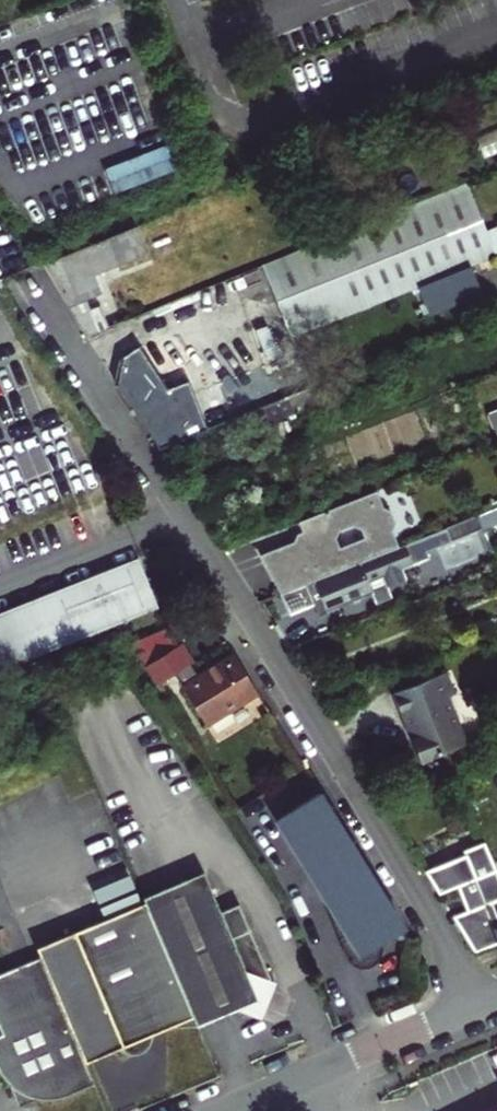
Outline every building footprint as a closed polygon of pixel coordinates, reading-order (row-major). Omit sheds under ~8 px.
[(281,312),(291,336),(420,284),(471,264),(496,253),(488,230),(469,182),(263,265),(281,312)] [(298,207),(287,212),(294,230),(305,225),(298,207)] [(94,273),(147,252),(136,226),(44,263),(59,288),(87,336),(109,327),(100,304),(89,309),(85,298),(102,291),(94,273)] [(488,230),(496,253),(496,227),(488,230)] [(450,305),(482,293),(471,264),(420,284),(430,313),(450,305)] [(122,358),(118,382),(161,447),(226,421),(276,401),(266,374),(301,361),(291,336),(281,312),(248,326),(263,364),(195,391),(190,378),(192,368),(173,338),(163,337),(140,346),(122,358)] [(278,401),(311,387),(301,361),(266,374),(276,401),(278,401)] [(283,414),(278,401),(276,401),(226,421),(231,434),(283,414)] [(378,491),(300,522),(304,531),(298,533),(295,541),(261,554),(272,577),(281,594),(400,547),(393,531),(397,523),(392,511),(384,508),(378,491)] [(479,516),(486,535),(496,530),(496,509),(479,516)] [(400,547),(281,594),(285,603),(289,615),(315,605),(323,602),(337,609),(374,595),(378,604),(392,599),(388,589),(408,581),(404,570),(414,566),(406,545),(400,547)] [(152,610),(133,561),(0,614),(0,670),(152,610)] [(323,602),(315,605),(319,616),(337,609),(323,602)] [(129,642),(143,665),(178,642),(168,626),(129,642)] [(206,728),(258,696),(231,652),(194,675),(187,664),(191,661),(178,642),(143,665),(155,683),(175,671),(182,683),(179,685),(206,728)] [(447,673),(394,693),(409,730),(412,729),(416,739),(413,740),(422,763),(468,745),(449,698),(455,695),(447,673)] [(400,924),(319,793),(280,817),(362,949),(395,928),(400,924)] [(362,949),(280,817),(274,821),(320,896),(346,957),(350,962),(355,965),(360,967),(366,966),(372,964),(376,960),(379,956),(380,951),(380,946),(399,934),(395,928),(362,949)] [(496,945),(496,940),(490,924),(482,905),(496,899),(496,871),(495,865),(485,842),(469,849),(471,853),(431,871),(443,894),(461,886),(475,909),(460,916),(480,952),(496,945)] [(195,1028),(196,1029),(239,1010),(261,1019),(272,987),(266,984),(268,980),(248,932),(229,941),(222,924),(202,873),(142,899),(144,905),(195,1028)] [(195,1028),(144,905),(36,950),(40,958),(85,1066),(116,1053),(120,1057),(127,1060),(134,1060),(137,1059),(140,1057),(145,1053),(148,1046),(148,1040),(174,1029),(195,1028)] [(229,941),(248,932),(241,915),(222,924),(229,941)] [(43,1100),(61,1100),(94,1087),(85,1066),(40,958),(0,974),(0,1075),(5,1081),(18,1110),(19,1110),(43,1100)]
